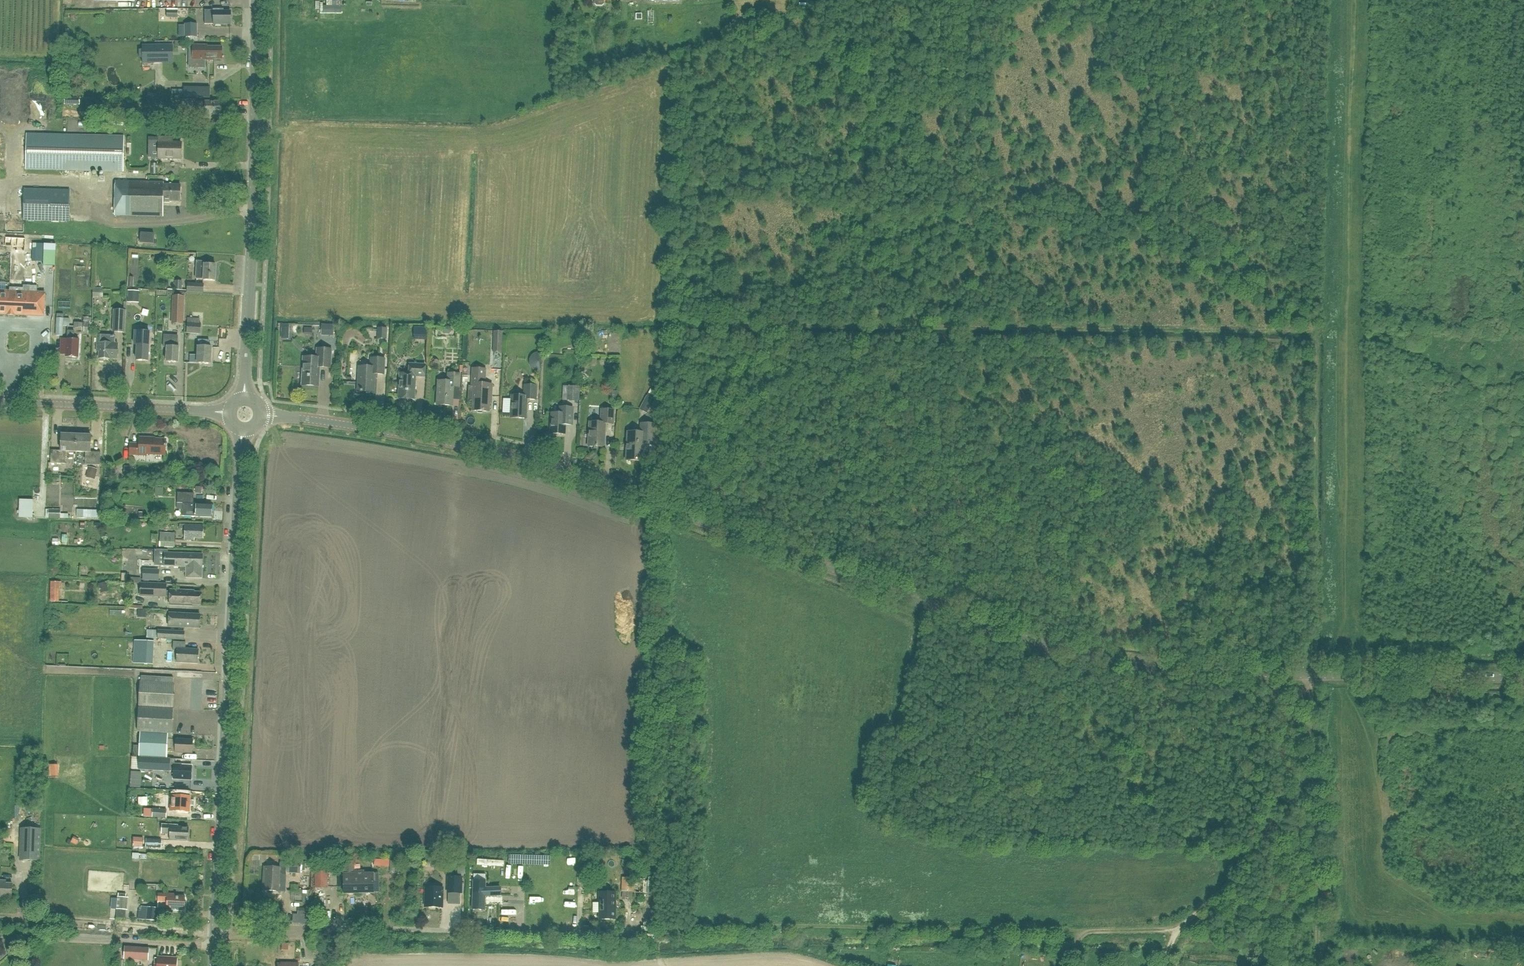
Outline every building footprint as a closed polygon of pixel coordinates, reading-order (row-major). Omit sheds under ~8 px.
[(178,0),(168,0),(168,9),(178,9),(178,0)] [(230,19),(231,17),(231,15),(230,13),(230,11),(223,12),(223,10),(213,10),(205,11),(205,22),(213,22),(213,25),(215,25),(215,26),(221,26),(221,25),(230,25),(230,19)] [(186,25),(186,26),(178,26),(178,38),(186,38),(198,38),(198,25),(186,25)] [(174,63),(175,45),(145,45),(144,63),(174,63)] [(213,61),(213,59),(222,59),(222,47),(207,47),(207,46),(193,45),(192,60),(213,61)] [(64,105),(80,105),(80,97),(64,97),(64,105)] [(221,115),(221,102),(205,102),(196,102),(196,113),(201,113),(201,114),(204,114),(204,115),(221,115)] [(175,108),(166,107),(165,119),(186,119),(186,113),(183,113),(183,107),(175,107),(175,108)] [(27,136),(26,168),(123,171),(124,138),(27,136)] [(181,159),(181,143),(169,143),(170,138),(159,138),(158,159),(181,159)] [(180,202),(180,185),(163,185),(163,182),(115,181),(114,216),(163,217),(163,203),(170,203),(170,201),(180,202)] [(23,220),(69,221),(70,191),(24,190),(23,220)] [(153,244),(154,234),(141,233),(140,243),(153,244)] [(41,251),(41,267),(49,267),(50,251),(41,251)] [(215,281),(216,265),(208,265),(208,262),(197,262),(196,279),(203,279),(203,281),(215,281)] [(45,293),(37,293),(37,287),(23,286),(23,288),(10,288),(9,291),(0,291),(0,315),(8,315),(8,316),(15,316),(15,315),(44,317),(45,293)] [(173,297),(172,317),(172,323),(182,323),(183,317),(183,297),(173,297)] [(123,322),(123,318),(123,311),(114,311),(114,322),(113,336),(123,336),(124,322),(123,322)] [(188,318),(188,327),(187,334),(200,334),(200,324),(199,324),(200,319),(188,318)] [(69,326),(69,319),(57,319),(56,336),(62,336),(63,326),(69,326)] [(160,330),(172,329),(171,321),(160,322),(160,330)] [(387,339),(387,327),(377,327),(377,339),(387,339)] [(205,336),(216,337),(217,329),(206,328),(205,336)] [(78,358),(79,340),(74,340),(74,331),(67,331),(67,340),(61,339),(61,346),(66,347),(66,357),(78,358)] [(148,361),(149,345),(149,332),(134,332),(133,344),(137,344),(136,361),(148,361)] [(493,332),(492,353),(501,354),(502,332),(493,332)] [(118,344),(115,344),(116,336),(111,336),(97,335),(97,352),(99,352),(99,359),(117,360),(118,344)] [(178,363),(179,347),(174,347),(175,338),(168,338),(167,347),(166,362),(178,363)] [(210,364),(211,347),(209,347),(209,341),(199,340),(198,347),(197,364),(210,364)] [(330,367),(331,350),(317,350),(317,358),(303,358),(302,385),(318,386),(319,371),(318,371),(318,367),(330,367)] [(384,375),(384,359),(371,358),(371,367),(359,367),(357,392),(362,392),(374,392),(375,374),(384,375)] [(424,377),(425,365),(409,364),(408,374),(399,373),(398,398),(414,399),(415,376),(424,377)] [(44,366),(33,367),(34,378),(45,378),(44,366)] [(491,399),(492,385),(485,384),(486,369),(472,368),(471,386),(474,387),(472,411),(489,412),(489,399),(491,399)] [(459,388),(460,375),(448,374),(447,382),(438,382),(437,406),(453,407),(454,388),(459,388)] [(537,386),(525,386),(524,397),(512,396),(511,418),(526,419),(527,400),(536,400),(537,386)] [(567,387),(567,401),(579,401),(579,387),(567,387)] [(646,396),(639,410),(646,413),(650,406),(652,407),(655,400),(653,399),(654,396),(648,393),(647,396),(646,396)] [(574,408),(560,407),(560,414),(552,413),(551,434),(565,435),(566,422),(573,422),(574,408)] [(614,425),(614,411),(602,410),(601,424),(590,423),(589,447),(605,448),(606,425),(614,425)] [(653,442),(654,424),(641,424),(640,433),(627,432),(625,460),(643,461),(644,451),(643,451),(643,446),(644,447),(645,439),(653,439),(653,442)] [(66,451),(76,452),(76,435),(61,435),(61,451),(51,451),(51,463),(65,464),(66,451)] [(76,435),(76,452),(85,452),(85,465),(100,465),(100,453),(90,452),(91,436),(76,435)] [(166,447),(166,446),(165,446),(165,440),(150,439),(150,438),(140,438),(139,444),(130,444),(130,455),(146,455),(146,454),(165,455),(165,447),(166,447)] [(88,466),(86,477),(94,479),(97,469),(88,466)] [(212,518),(212,504),(193,504),(194,494),(178,493),(177,503),(178,503),(182,503),(183,504),(182,516),(196,517),(212,518)] [(36,510),(26,509),(26,518),(35,518),(36,510)] [(48,510),(48,518),(60,519),(61,510),(48,510)] [(98,510),(77,510),(76,518),(98,519),(98,510)] [(203,539),(203,526),(185,525),(184,540),(194,540),(194,538),(203,539)] [(175,534),(160,533),(160,548),(174,548),(175,534)] [(202,578),(202,554),(164,553),(164,566),(186,567),(186,578),(202,578)] [(158,579),(159,564),(138,563),(137,578),(158,579)] [(63,592),(62,580),(50,580),(51,592),(63,592)] [(109,591),(106,582),(98,585),(101,594),(109,591)] [(141,583),(140,596),(170,597),(169,605),(192,606),(192,605),(201,605),(201,593),(194,592),(194,591),(170,590),(170,591),(166,591),(166,584),(141,583)] [(199,628),(200,615),(169,613),(168,626),(199,628)] [(158,630),(158,638),(184,640),(184,632),(158,630)] [(198,650),(198,649),(189,649),(185,649),(186,642),(173,642),(173,651),(177,651),(177,663),(178,663),(182,663),(186,663),(197,664),(198,656),(198,650)] [(155,663),(163,662),(162,646),(155,646),(155,663)] [(167,752),(168,739),(168,733),(171,733),(174,684),(173,684),(173,678),(141,676),(141,682),(140,682),(137,731),(141,732),(139,757),(167,758),(167,752)] [(168,739),(167,752),(175,752),(192,753),(193,740),(175,739),(175,740),(168,739)] [(191,780),(192,766),(182,765),(182,764),(174,763),(174,764),(170,764),(170,759),(159,758),(159,771),(174,771),(173,779),(191,780)] [(189,812),(190,796),(171,795),(170,811),(189,812)] [(165,818),(165,810),(152,809),(152,818),(165,818)] [(188,841),(188,828),(178,827),(178,825),(162,825),(161,834),(170,834),(169,840),(188,841)] [(22,829),(20,860),(40,861),(41,830),(22,829)] [(142,847),(143,838),(133,837),(133,847),(142,847)] [(160,848),(161,840),(147,839),(146,847),(160,848)] [(510,857),(475,856),(475,864),(504,865),(504,872),(510,872),(510,857)] [(457,873),(465,874),(465,860),(457,860),(457,873)] [(300,874),(301,862),(286,862),(285,874),(300,874)] [(327,888),(327,865),(314,866),(314,888),(327,888)] [(344,894),(374,893),(373,873),(363,874),(363,871),(354,872),(354,865),(344,865),(344,874),(343,874),(344,894)] [(279,891),(280,868),(266,867),(265,891),(279,891)] [(633,875),(623,874),(621,886),(632,887),(633,875)] [(448,877),(448,893),(461,893),(461,877),(448,877)] [(0,881),(0,897),(11,897),(12,884),(6,883),(6,881),(0,881)] [(500,897),(500,889),(485,889),(485,881),(473,881),(473,892),(472,909),(484,910),(485,897),(500,897)] [(425,887),(425,907),(442,908),(442,900),(443,900),(443,896),(442,896),(443,888),(425,887)] [(599,892),(599,919),(615,919),(615,892),(599,892)] [(118,894),(118,897),(116,918),(124,919),(126,895),(118,894)] [(158,894),(158,901),(167,902),(166,908),(184,909),(185,897),(174,896),(175,894),(167,894),(158,894)] [(139,910),(137,919),(157,921),(158,908),(142,906),(141,911),(139,910)] [(157,965),(154,965),(176,965),(177,958),(157,957),(157,965)]
